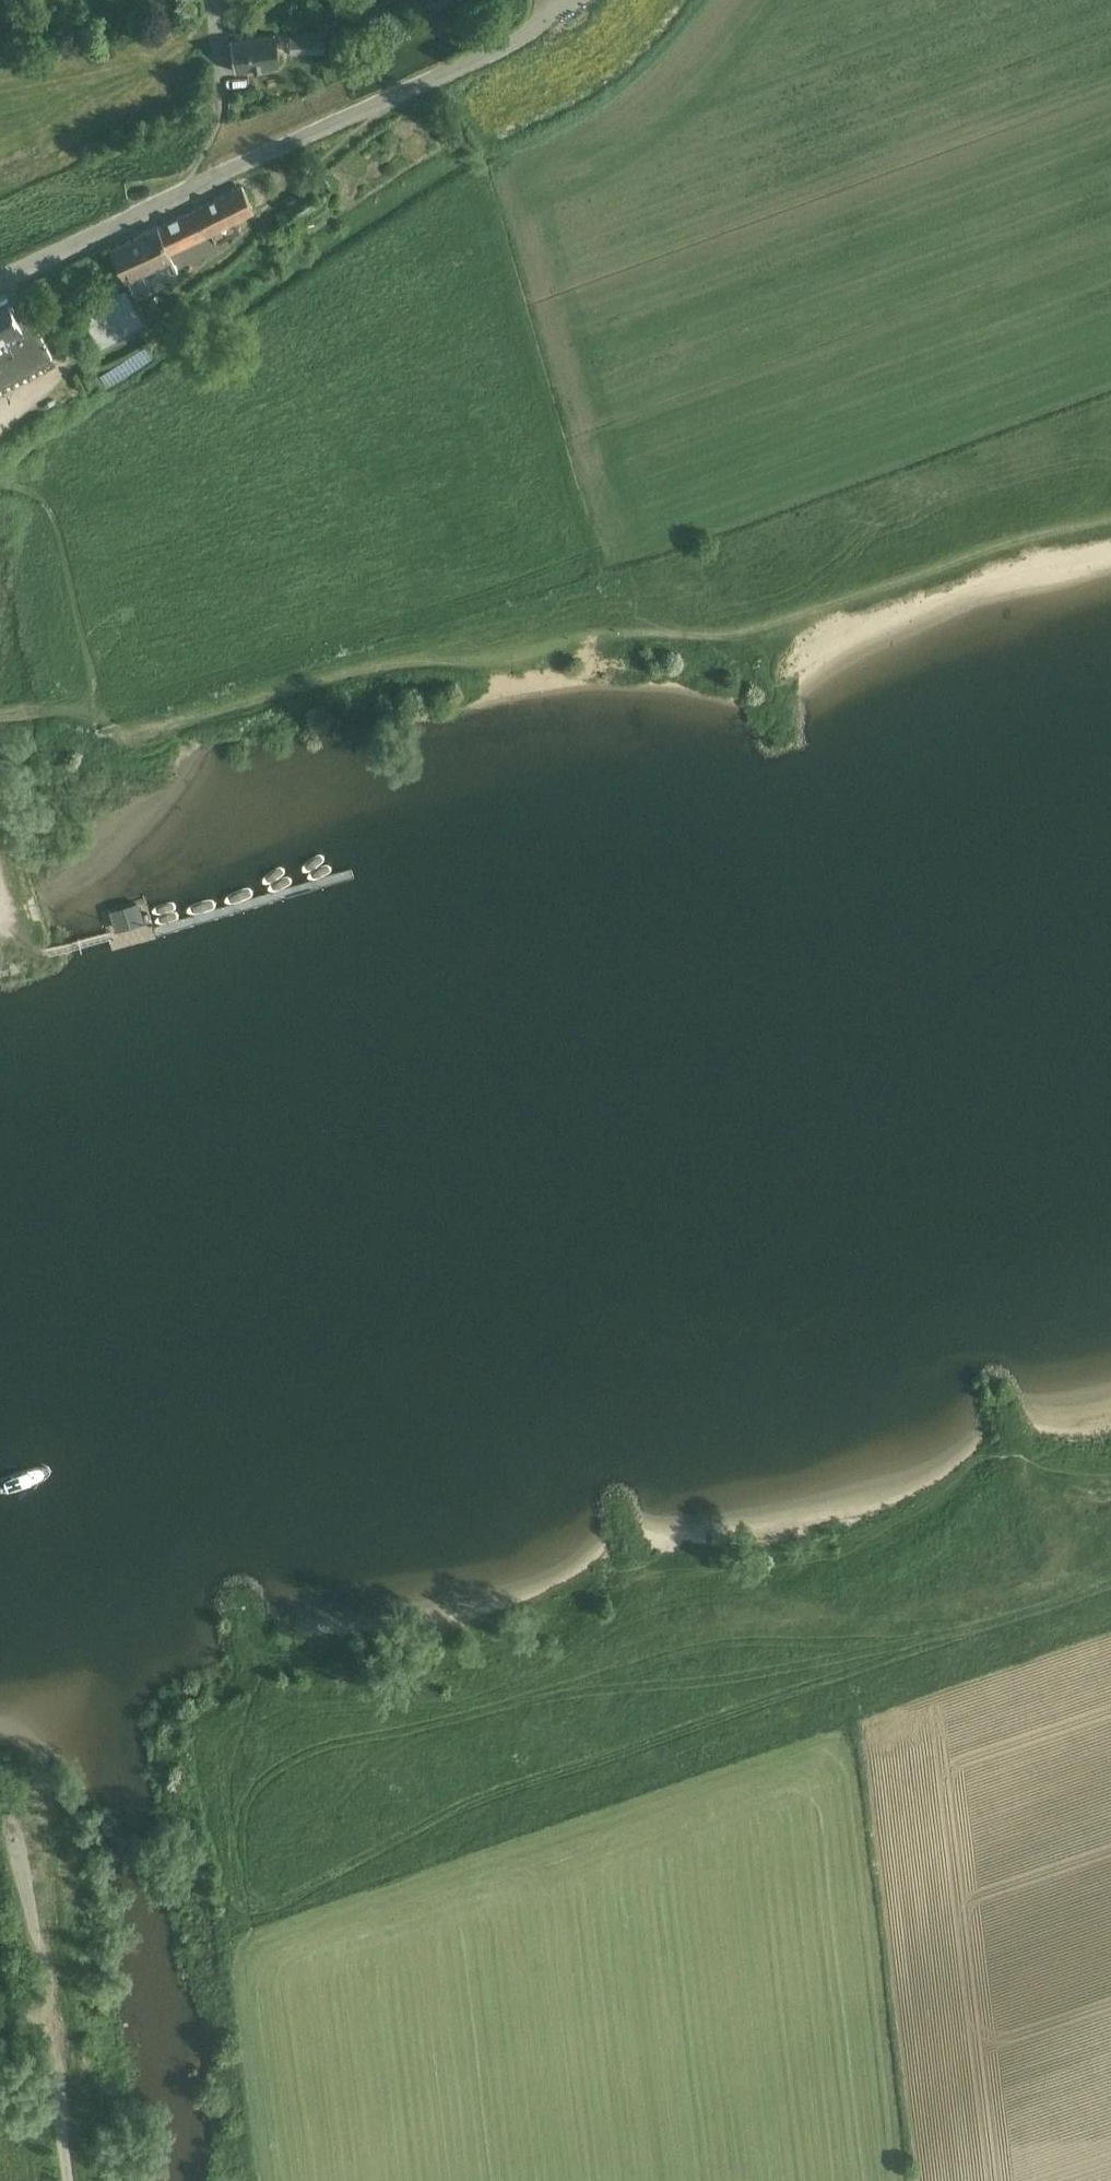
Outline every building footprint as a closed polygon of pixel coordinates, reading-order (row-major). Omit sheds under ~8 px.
[(453,2),(452,0),(427,0),(429,9),(453,2)] [(337,25),(325,25),(325,33),(337,33),(337,25)] [(324,33),(289,33),(290,53),(324,53),(324,33)] [(274,35),(229,41),(234,71),(279,65),(274,35)] [(176,270),(219,248),(217,243),(241,231),(234,218),(254,208),(242,185),(156,228),(169,256),(176,270)] [(112,250),(126,278),(129,276),(136,290),(177,270),(176,270),(169,256),(156,228),(112,250)] [(92,318),(86,322),(101,347),(143,322),(122,286),(86,308),(92,318)] [(51,355),(36,325),(40,323),(27,299),(12,307),(7,298),(0,302),(0,382),(51,355)]
